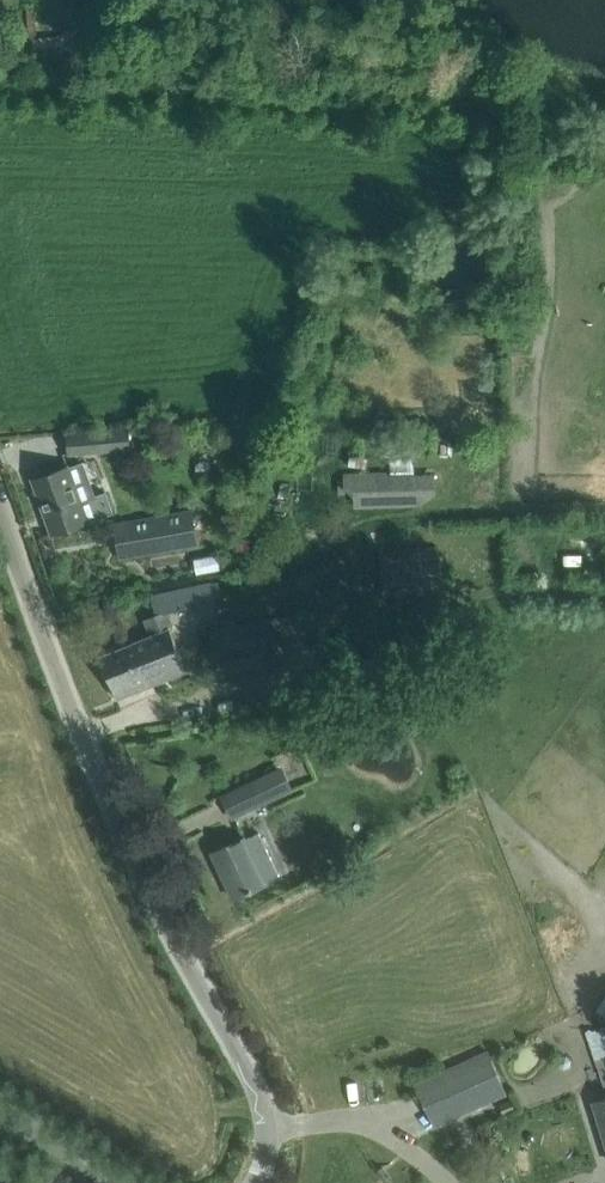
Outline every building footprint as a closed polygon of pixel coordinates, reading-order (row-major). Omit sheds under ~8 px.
[(69,454),(93,451),(116,448),(114,429),(67,434),(69,454)] [(80,501),(68,467),(32,480),(51,534),(87,521),(113,512),(106,492),(80,501)] [(360,505),(419,503),(418,490),(435,489),(435,472),(417,472),(417,467),(400,467),(400,472),(360,473),(360,469),(349,470),(349,486),(359,485),(360,505)] [(121,558),(144,553),(197,544),(191,510),(115,524),(121,558)] [(439,544),(381,549),(384,595),(443,591),(439,544)] [(178,589),(151,594),(156,614),(156,616),(170,611),(215,601),(235,597),(233,588),(231,577),(210,582),(202,583),(201,577),(176,583),(178,589)] [(151,634),(125,645),(133,664),(145,659),(155,683),(161,681),(187,670),(169,626),(174,623),(170,611),(156,616),(145,621),(151,634)] [(303,614),(213,626),(218,670),(309,658),(303,614)] [(121,646),(99,656),(107,675),(115,695),(134,687),(136,691),(155,683),(145,659),(133,664),(125,645),(121,646)] [(232,818),(254,808),(267,802),(266,800),(295,787),(285,766),(222,795),(232,818)] [(234,898),(256,888),(266,883),(265,882),(279,875),(259,832),(245,839),(244,838),(212,853),(234,898)] [(594,1006),(604,1013),(604,991),(594,1006)] [(604,1052),(601,1027),(588,1028),(592,1053),(604,1052)] [(507,1092),(489,1052),(416,1084),(434,1125),(507,1092)] [(593,1101),(604,1142),(604,1098),(593,1101)]
